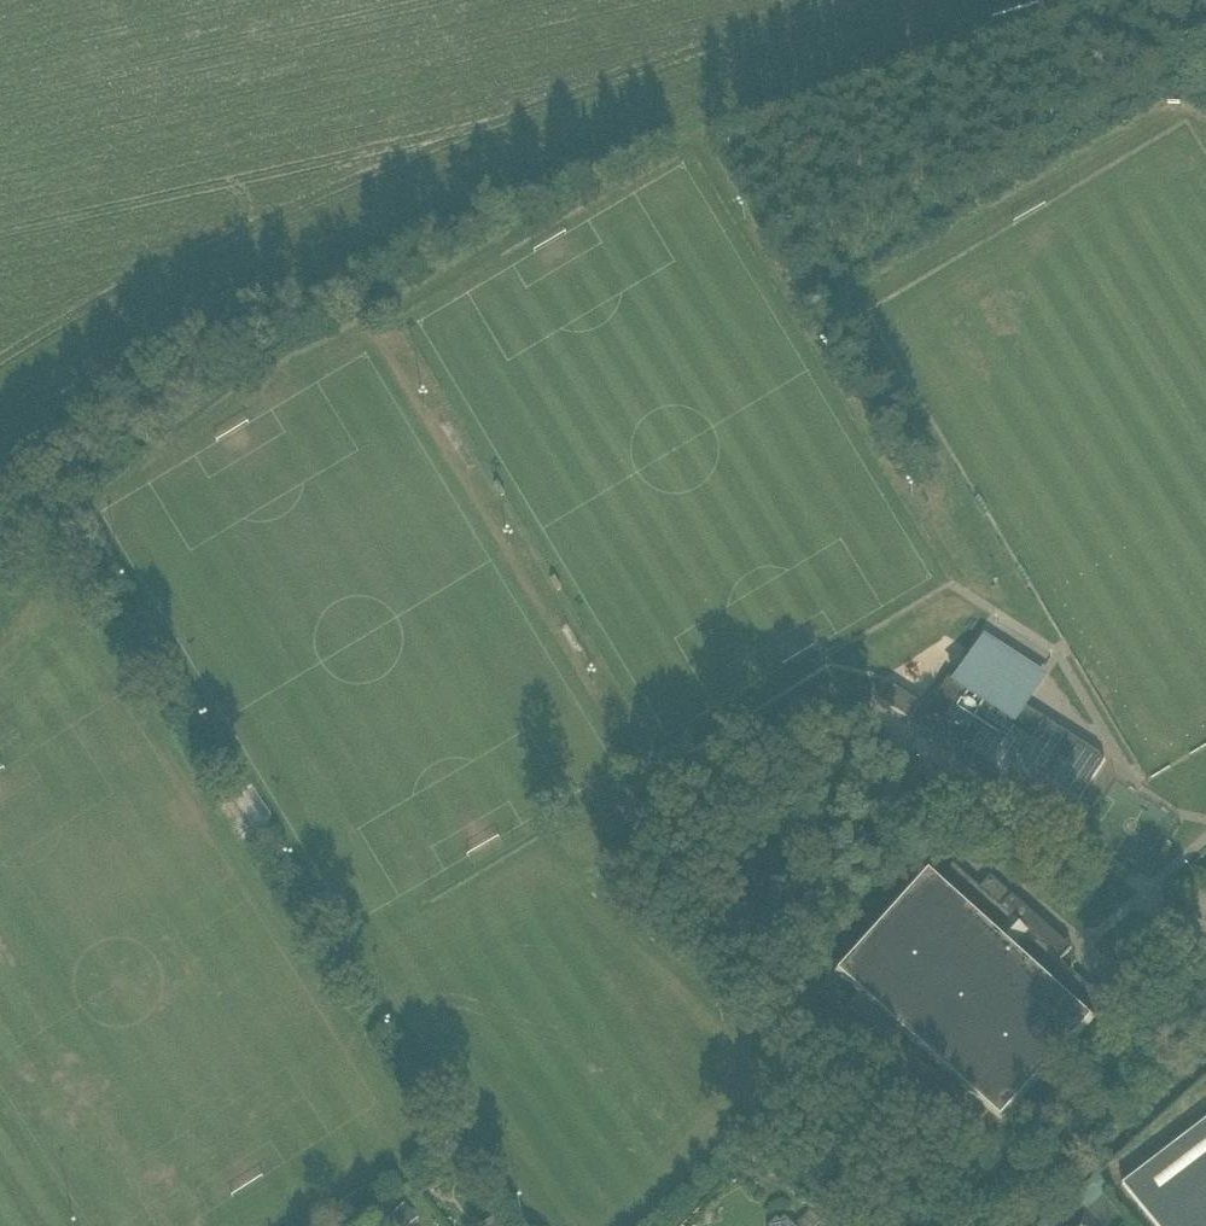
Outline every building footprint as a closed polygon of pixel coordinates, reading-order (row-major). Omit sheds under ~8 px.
[(1039,674),(984,638),(955,682),(949,678),(918,725),(1066,820),(1105,760),(1020,705),(1039,674)] [(878,699),(886,704),(910,720),(921,703),(888,682),(878,699)] [(929,870),(836,975),(859,995),(848,1008),(857,1016),(882,1039),(889,1046),(976,1125),(988,1112),(1001,1125),(1072,1047),(1094,1023),(1090,1019),(1106,1002),(1061,961),(1071,950),(1071,951),(1072,950),(1022,904),(1012,896),(1009,893),(991,876),(984,884),(980,888),(954,864),(949,869),(942,863),(933,873),(929,870)] [(1122,1185),(1155,1225),(1205,1225),(1205,1120),(1122,1185)] [(1084,1208),(1083,1209),(1072,1196),(1045,1218),(1051,1225),(1099,1225),(1084,1208)] [(394,1215),(405,1225),(409,1225),(417,1218),(404,1205),(394,1215)] [(781,1214),(771,1225),(772,1225),(794,1225),(781,1214)]
